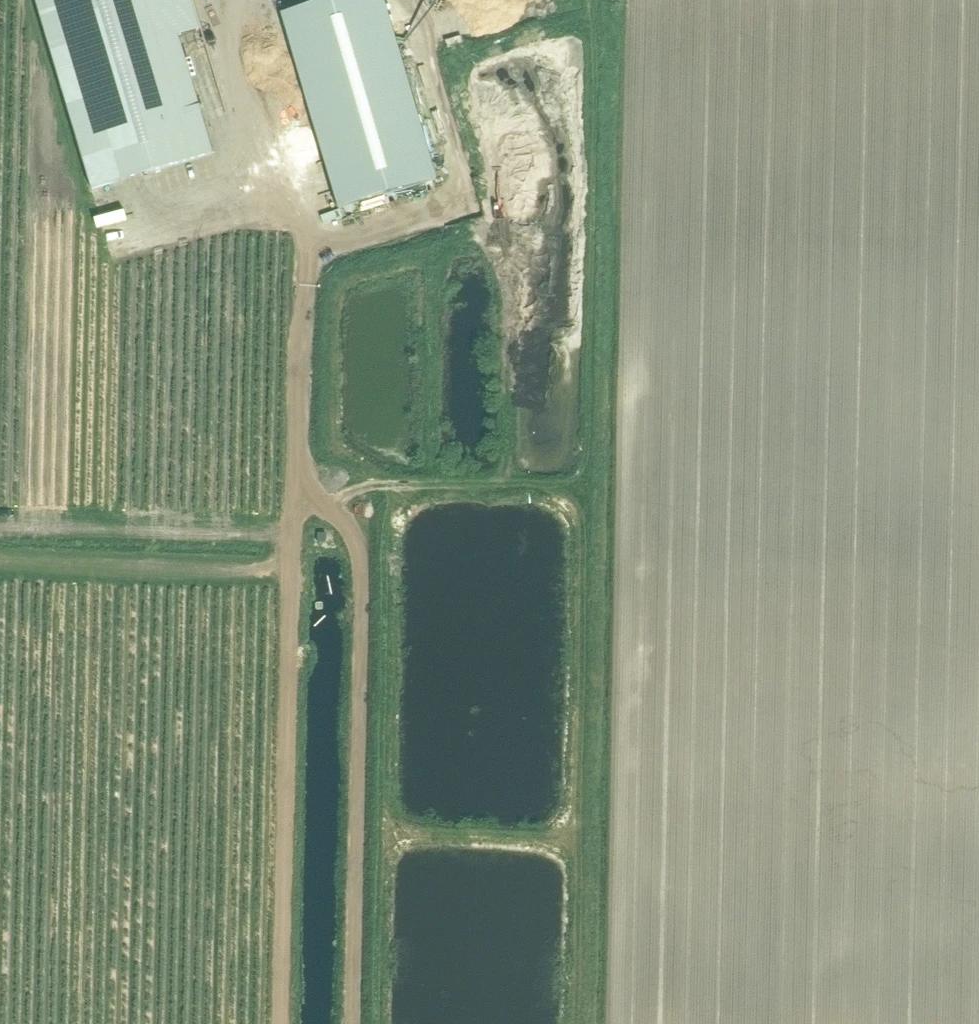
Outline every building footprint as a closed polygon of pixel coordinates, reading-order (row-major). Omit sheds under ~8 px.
[(192,0),(34,0),(90,192),(213,156),(178,37),(201,30),(192,0)] [(281,18),(338,207),(433,178),(380,0),(342,0),(281,18)]
